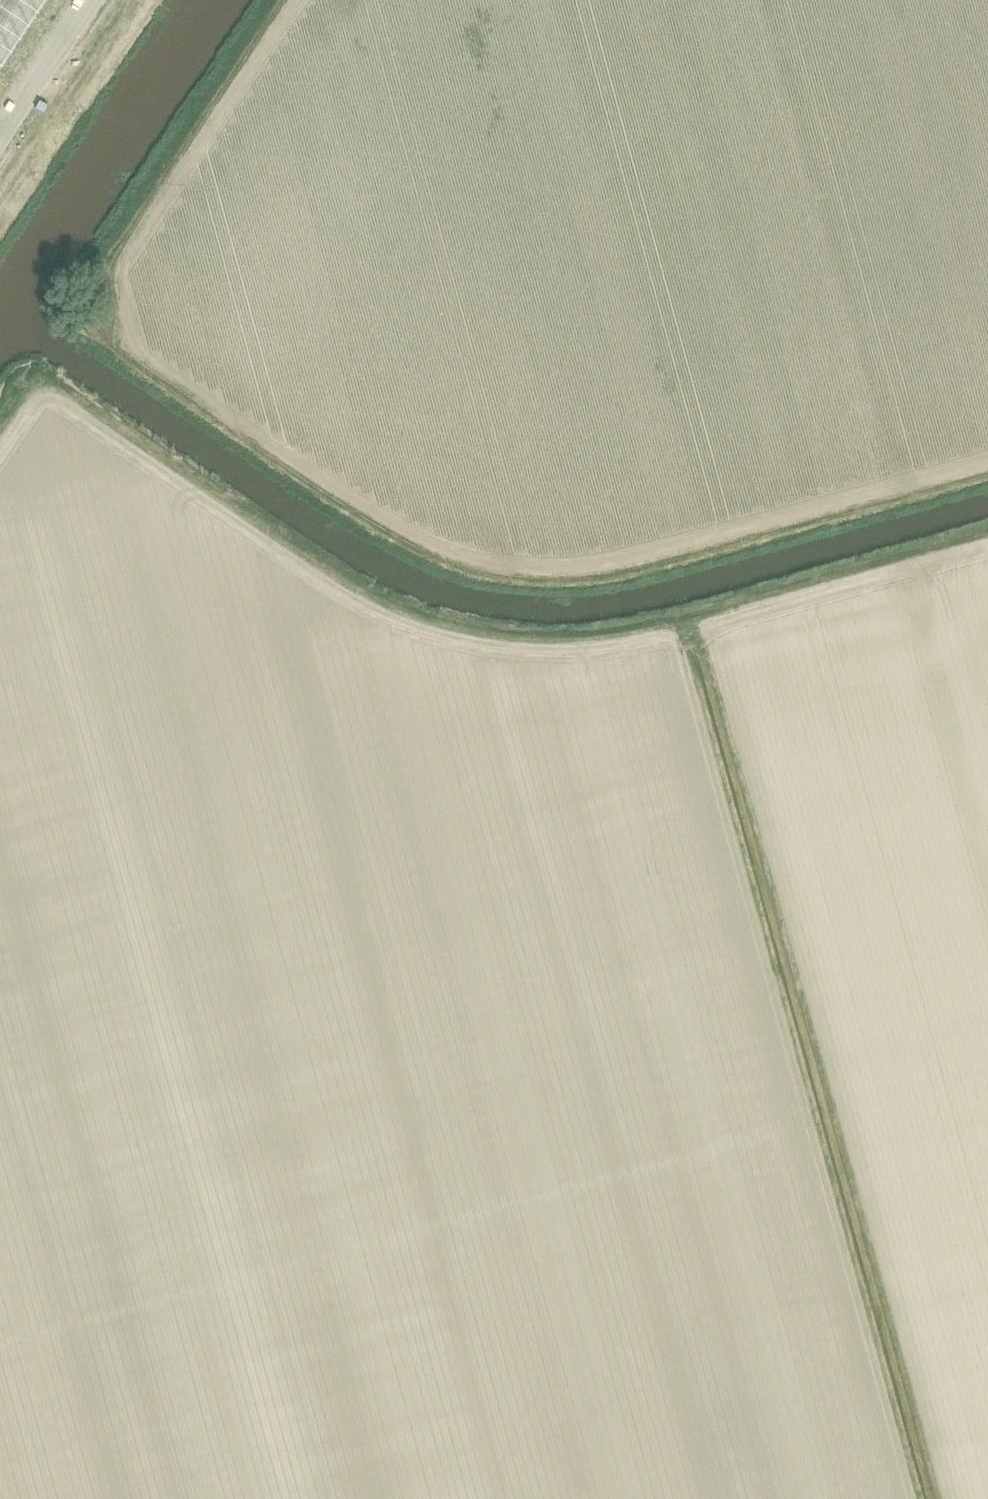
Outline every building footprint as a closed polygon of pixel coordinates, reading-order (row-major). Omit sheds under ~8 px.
[(46,0),(0,0),(0,69),(46,0)]
